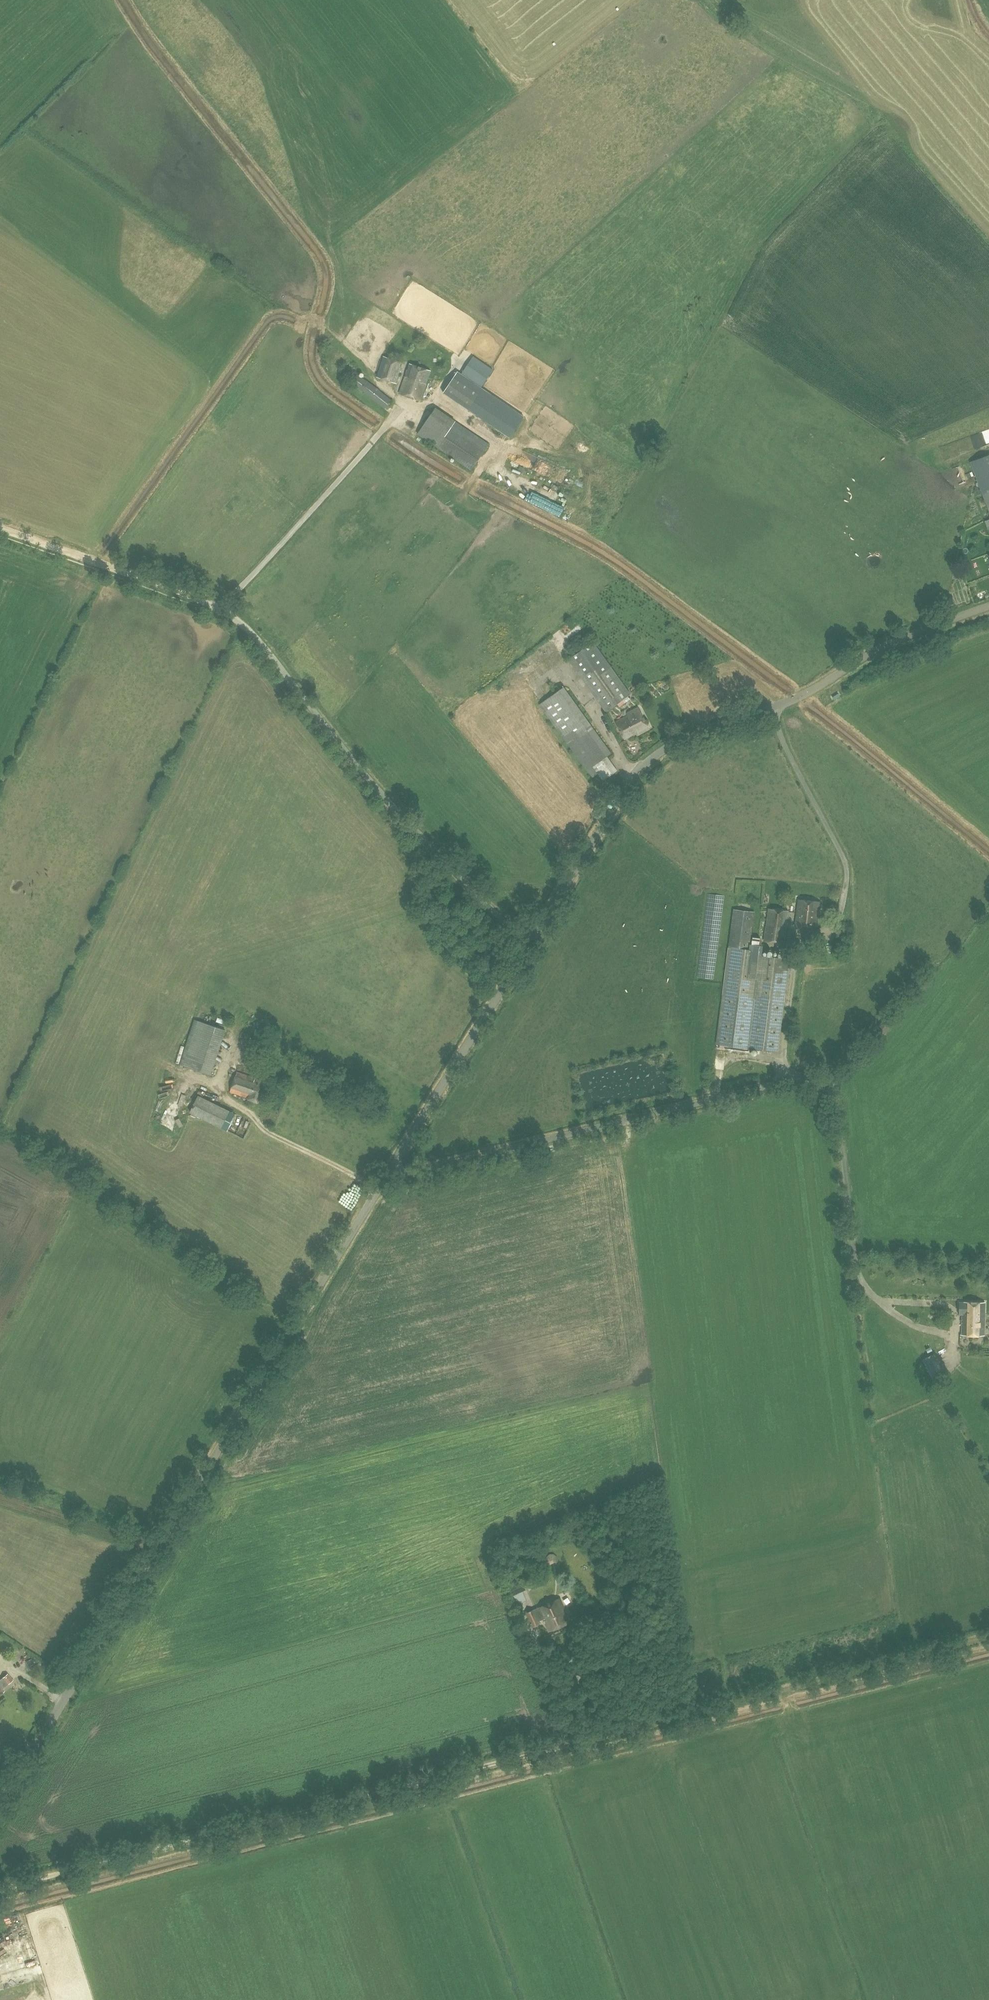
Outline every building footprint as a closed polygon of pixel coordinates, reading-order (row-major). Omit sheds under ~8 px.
[(376,376),(395,383),(402,362),(383,355),(376,376)] [(473,356),(462,373),(481,387),(493,370),(473,356)] [(420,400),(430,370),(409,363),(399,393),(420,400)] [(384,408),(390,400),(356,375),(350,383),(384,408)] [(483,389),(469,410),(510,437),(524,417),(483,389)] [(435,408),(418,433),(421,435),(472,470),(481,456),(489,444),(435,408)] [(543,414),(543,425),(537,424),(537,432),(544,432),(544,436),(556,436),(557,414),(543,414)] [(981,433),(987,446),(988,445),(988,434),(987,430),(981,433)] [(971,462),(988,508),(988,455),(971,462)] [(606,711),(631,694),(593,642),(569,659),(606,711)] [(612,753),(564,686),(540,704),(588,770),(593,766),(604,781),(618,771),(608,756),(612,753)] [(649,728),(639,707),(627,713),(628,715),(616,722),(625,738),(637,732),(639,734),(649,728)] [(819,913),(820,902),(799,899),(795,926),(816,929),(818,913),(819,913)] [(784,943),(788,910),(769,908),(765,941),(784,943)] [(750,949),(750,945),(754,911),(734,909),(717,1044),(777,1051),(789,959),(780,958),(781,953),(773,952),(773,957),(761,955),(762,951),(750,949)] [(886,1035),(895,1025),(887,1018),(878,1029),(886,1035)] [(211,1074),(225,1029),(195,1019),(180,1064),(211,1074)] [(258,1103),(265,1081),(255,1078),(237,1072),(230,1092),(248,1098),(247,1099),(258,1103)] [(277,1079),(274,1087),(280,1090),(283,1082),(277,1079)] [(685,1080),(686,1091),(696,1090),(695,1080),(685,1080)] [(230,1110),(199,1095),(190,1112),(221,1128),(230,1110)] [(170,1103),(170,1113),(180,1114),(180,1104),(170,1103)] [(235,1119),(232,1132),(241,1134),(244,1122),(235,1119)] [(167,1121),(162,1131),(175,1137),(179,1127),(167,1121)] [(252,1132),(247,1138),(253,1143),(258,1138),(252,1132)] [(984,1335),(985,1302),(963,1301),(963,1302),(960,1302),(959,1314),(962,1314),(962,1335),(984,1335)] [(506,1586),(509,1591),(512,1597),(512,1596),(515,1602),(515,1601),(517,1605),(527,1600),(523,1591),(527,1589),(522,1578),(506,1586)] [(623,1595),(613,1599),(618,1610),(627,1606),(623,1595)] [(539,1621),(543,1619),(549,1631),(570,1622),(560,1598),(538,1607),(526,1613),(533,1627),(540,1623),(539,1621)] [(15,1654),(20,1660),(28,1653),(23,1647),(15,1654)] [(32,1658),(26,1661),(28,1666),(34,1663),(32,1658)] [(4,1691),(2,1688),(13,1680),(7,1673),(0,1680),(0,1694),(4,1691)] [(9,1961),(8,1957),(2,1959),(1,1954),(0,1955),(0,1964),(9,1961)]
